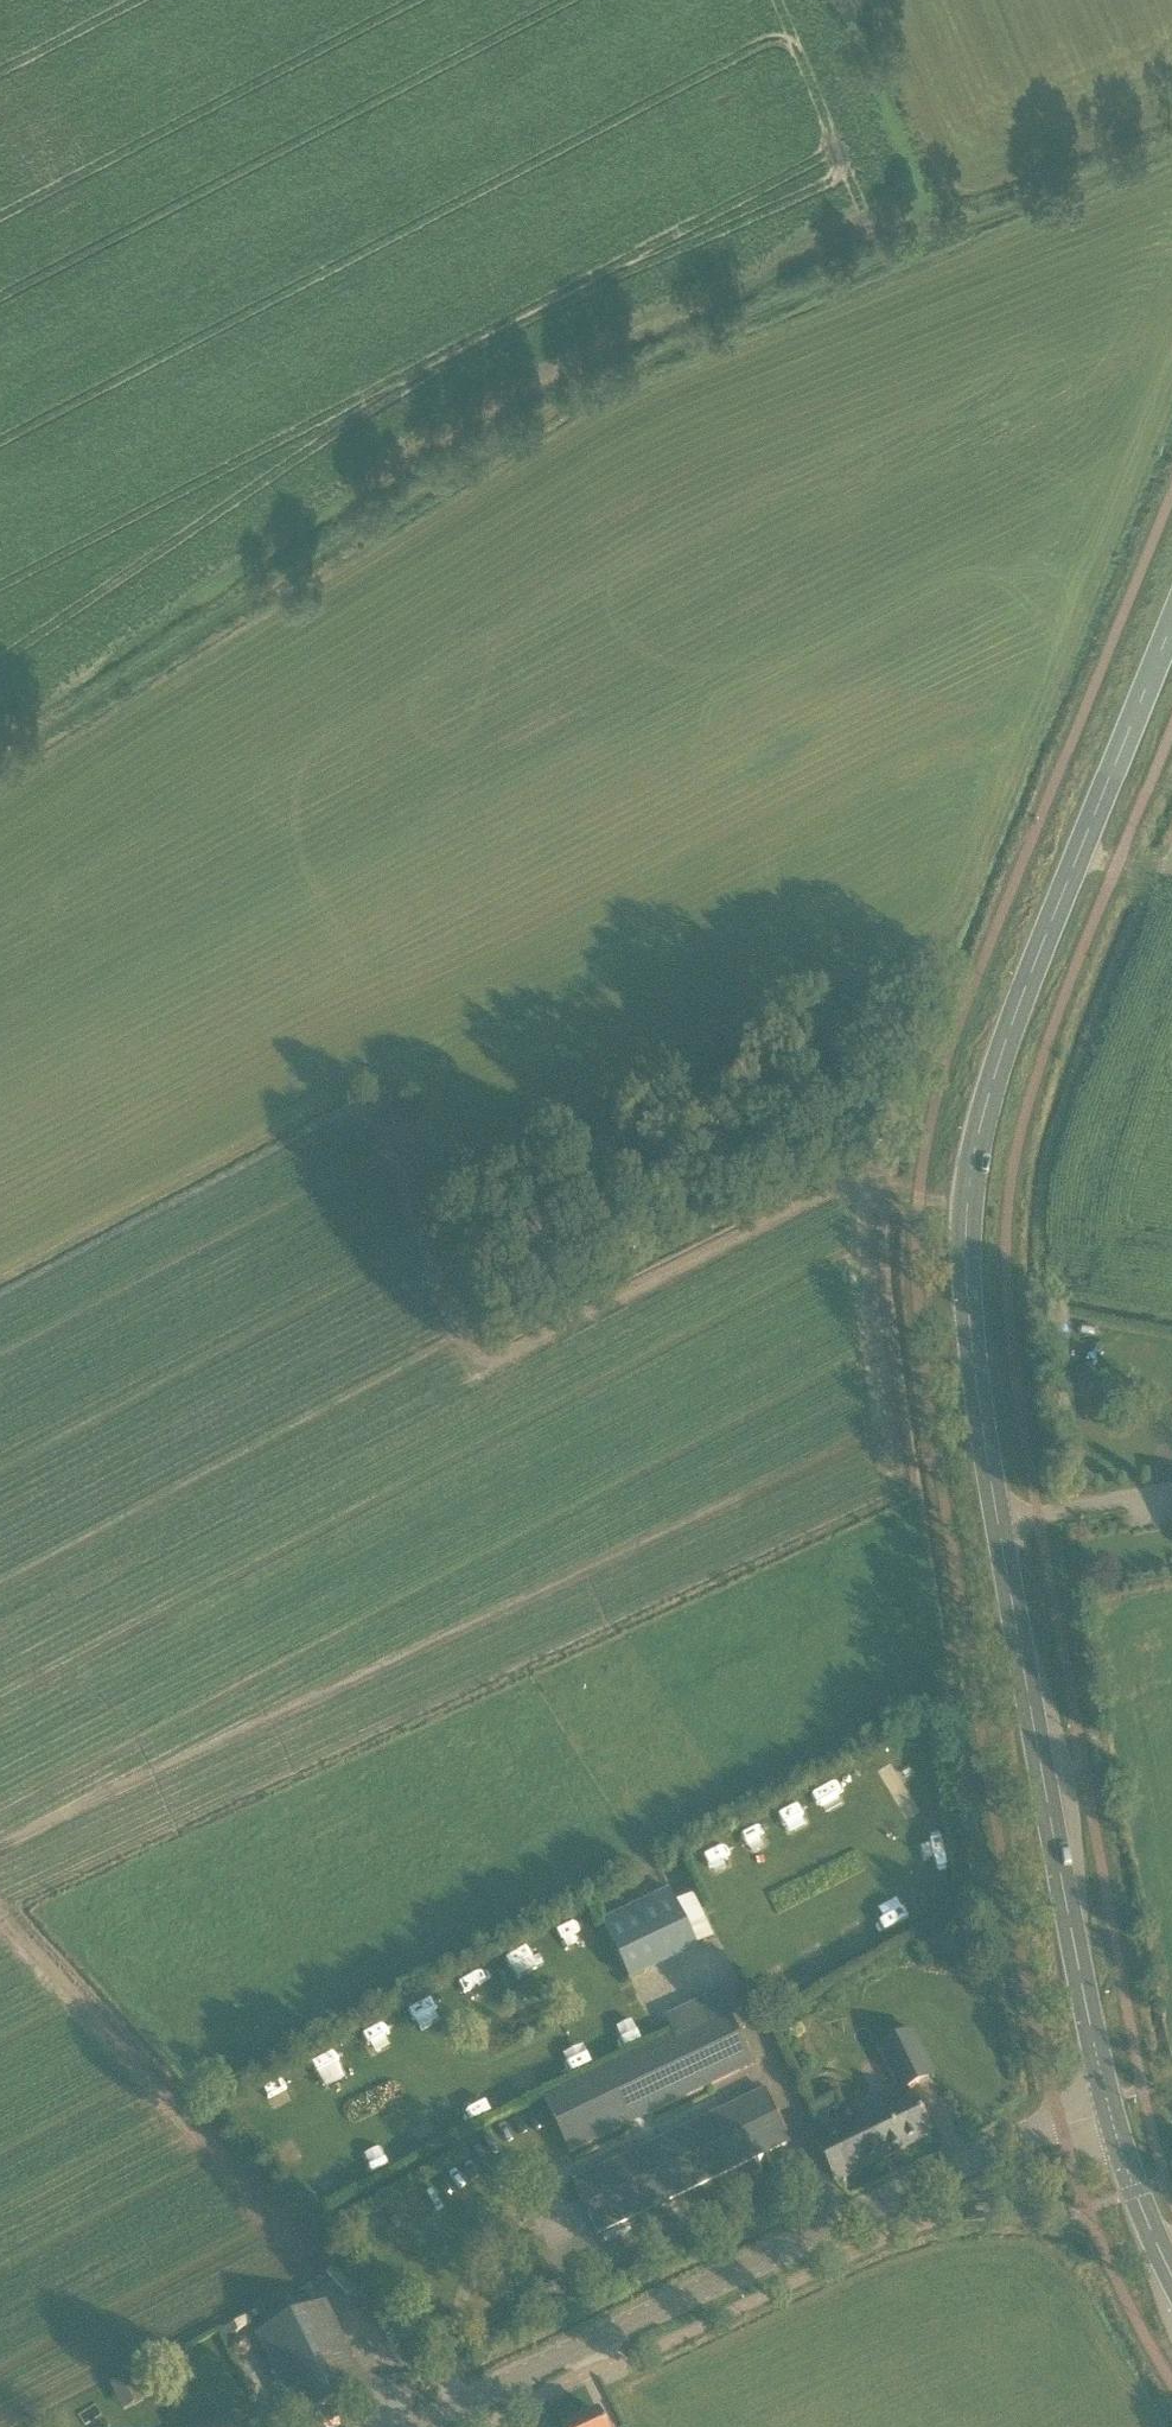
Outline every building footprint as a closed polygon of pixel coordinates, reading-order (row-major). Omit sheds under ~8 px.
[(598,1922),(628,1983),(695,1950),(694,1947),(711,1938),(691,1896),(673,1905),(666,1890),(598,1922)] [(540,2097),(568,2156),(752,2066),(715,1991),(684,2006),(692,2023),(540,2097)] [(874,2051),(896,2095),(933,2077),(911,2033),(874,2051)] [(571,2180),(597,2235),(790,2143),(763,2088),(571,2180)] [(817,2144),(825,2161),(835,2183),(931,2137),(912,2098),(817,2144)] [(816,2103),(820,2127),(842,2123),(838,2099),(816,2103)] [(333,2407),(367,2390),(325,2302),(257,2335),(300,2426),(326,2426),(339,2421),(333,2407)] [(112,2381),(121,2407),(141,2401),(132,2374),(112,2381)] [(598,2413),(569,2426),(604,2426),(598,2413)] [(232,2418),(213,2426),(236,2426),(232,2418)]
